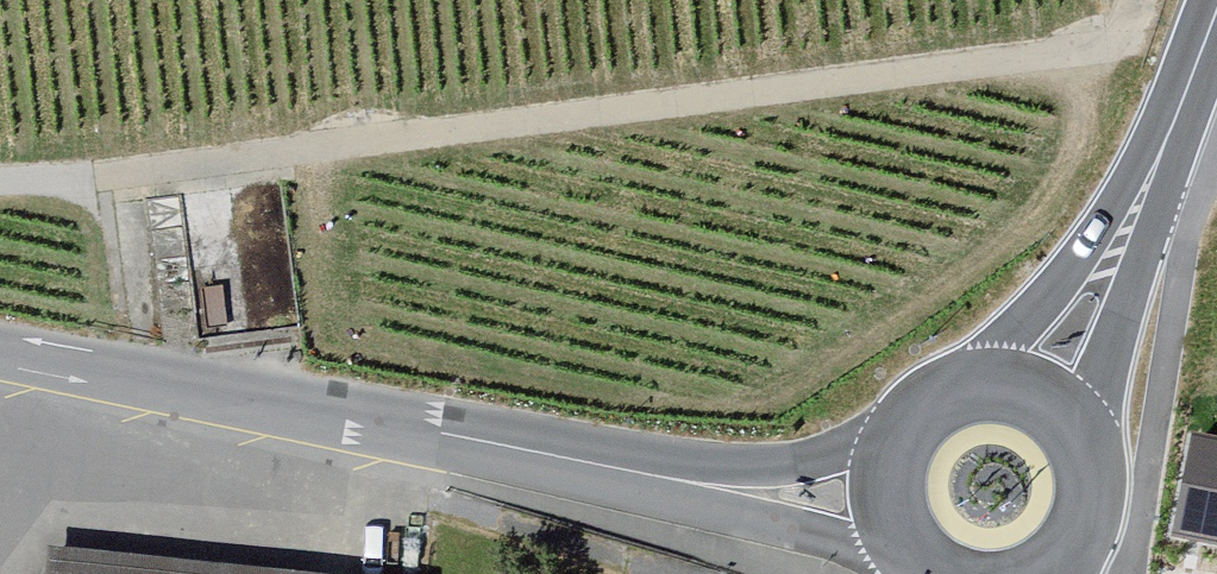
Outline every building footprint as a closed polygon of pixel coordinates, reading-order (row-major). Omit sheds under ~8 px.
[(1194,422),(1174,525),(1216,534),(1216,426),(1194,422)] [(419,567),(53,532),(49,573),(419,573),(419,567)]
